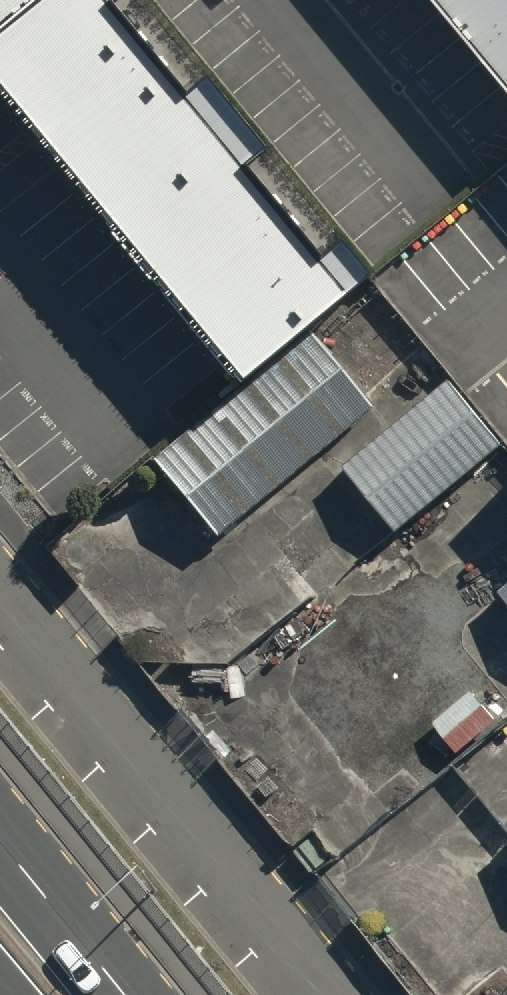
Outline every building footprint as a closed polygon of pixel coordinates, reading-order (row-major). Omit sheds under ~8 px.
[(249,409),(381,301),(350,263),(327,282),(251,191),(273,173),(215,104),(195,120),(117,26),(138,9),(130,0),(103,0),(0,85),(0,108),(249,409)] [(89,0),(0,0),(0,74),(89,0)] [(506,91),(506,0),(430,0),(506,91)] [(153,469),(216,547),(372,423),(309,344),(153,469)] [(336,467),(393,532),(502,436),(446,372),(336,467)] [(495,596),(506,610),(506,587),(495,596)]
